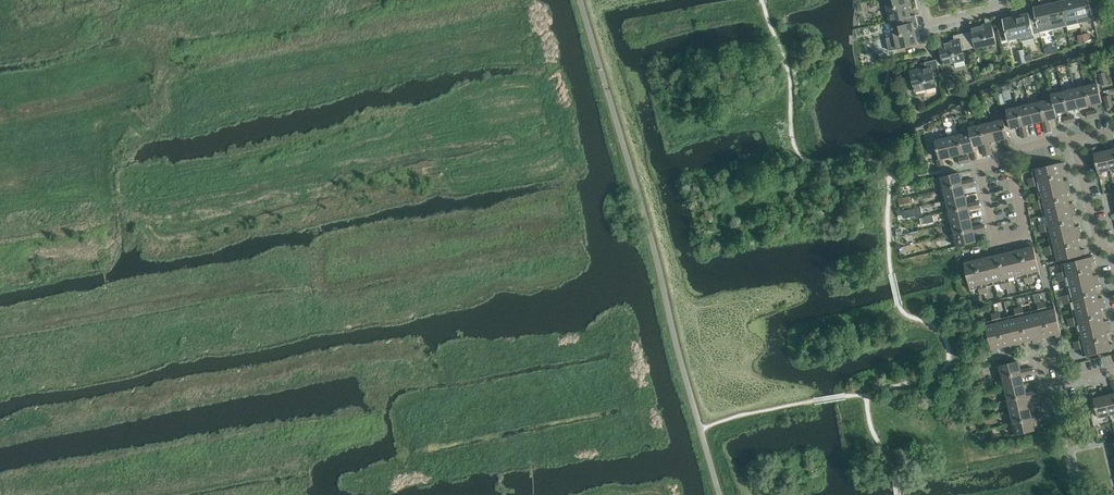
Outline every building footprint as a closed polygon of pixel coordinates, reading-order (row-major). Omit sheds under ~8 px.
[(890,22),(900,19),(912,16),(911,16),(908,0),(910,0),(885,0),(890,22)] [(1034,7),(1039,27),(1039,26),(1052,23),(1047,0),(1042,0),(1043,5),(1034,7)] [(1052,23),(1066,20),(1061,1),(1052,3),(1052,0),(1047,0),(1052,23)] [(1061,1),(1066,20),(1067,26),(1080,23),(1075,0),(1066,0),(1061,1)] [(1080,23),(1094,19),(1089,0),(1075,0),(1080,23)] [(1016,16),(1021,37),(1022,41),(1036,38),(1035,33),(1041,32),(1039,26),(1039,27),(1034,7),(1023,10),(1024,14),(1016,16)] [(1008,40),(1021,37),(1016,16),(1008,18),(1007,14),(996,16),(1002,40),(1008,38),(1008,40)] [(900,19),(890,22),(894,36),(887,38),(890,50),(918,44),(914,28),(919,27),(916,15),(911,16),(912,16),(900,19)] [(971,32),(965,33),(969,49),(975,47),(976,49),(997,44),(991,18),(985,19),(986,23),(970,27),(971,32)] [(969,49),(965,33),(954,35),(955,40),(939,44),(944,65),(965,60),(963,50),(969,49)] [(941,75),(937,59),(925,62),(926,66),(910,70),(915,92),(937,87),(934,77),(941,75)] [(1098,83),(1086,86),(1090,105),(1102,102),(1098,83)] [(1086,86),(1074,88),(1079,107),(1090,105),(1086,86)] [(1074,88),(1063,91),(1067,110),(1079,107),(1074,88)] [(1051,94),(1052,98),(1053,98),(1056,113),(1067,110),(1063,91),(1051,94)] [(1052,98),(1041,101),(1046,120),(1048,119),(1058,117),(1056,113),(1053,98),(1052,98)] [(1041,101),(1030,104),(1034,123),(1043,121),(1044,126),(1050,125),(1048,119),(1046,120),(1041,101)] [(1030,104),(1018,106),(1023,125),(1025,125),(1034,123),(1030,104)] [(1020,126),(1021,132),(1027,131),(1025,125),(1023,125),(1018,106),(1006,109),(1011,128),(1020,126)] [(1004,119),(992,122),(996,141),(1005,139),(1006,145),(1012,143),(1010,137),(1008,137),(1004,119)] [(992,122),(981,124),(985,143),(988,143),(996,141),(992,122)] [(969,127),(970,132),(973,146),(974,146),(982,144),(984,150),(989,149),(988,143),(985,143),(981,124),(969,127)] [(970,132),(959,134),(963,153),(975,151),(974,146),(973,146),(970,132)] [(959,134),(947,137),(952,156),(963,153),(959,134)] [(952,156),(947,137),(935,140),(940,159),(937,159),(939,166),(944,164),(943,158),(952,156)] [(1111,169),(1106,150),(1097,152),(1096,146),(1091,148),(1092,154),(1094,154),(1099,172),(1111,169)] [(1065,167),(1064,162),(1060,163),(1033,169),(1034,177),(1028,178),(1030,187),(1036,185),(1038,193),(1070,185),(1068,180),(1064,181),(1061,168),(1065,167)] [(941,176),(944,188),(963,184),(962,181),(960,172),(941,176)] [(944,188),(946,200),(965,195),(963,187),(969,185),(968,180),(962,181),(963,184),(944,188)] [(1071,190),(1070,185),(1038,193),(1040,200),(1034,201),(1036,210),(1042,208),(1044,215),(1075,208),(1074,203),(1070,204),(1067,191),(1071,190)] [(946,200),(949,211),(968,207),(967,204),(965,195),(946,200)] [(949,211),(952,223),(971,218),(969,210),(974,208),(973,203),(967,204),(968,207),(949,211)] [(912,208),(897,211),(898,216),(904,215),(905,218),(913,216),(912,208)] [(1076,213),(1075,208),(1044,215),(1045,223),(1039,224),(1041,232),(1047,231),(1049,238),(1081,231),(1079,226),(1075,227),(1072,214),(1076,213)] [(933,215),(920,218),(922,225),(935,222),(933,215)] [(952,223),(954,234),(974,230),(973,227),(971,218),(952,223)] [(974,230),(954,234),(957,246),(976,242),(974,232),(980,231),(979,226),(973,227),(974,230)] [(1082,236),(1081,231),(1049,238),(1051,246),(1045,247),(1047,255),(1053,254),(1055,262),(1082,255),(1086,254),(1085,249),(1081,250),(1078,237),(1082,236)] [(1015,246),(1010,248),(1017,279),(1025,277),(1026,283),(1034,281),(1033,275),(1041,273),(1034,246),(1033,242),(1028,243),(1029,247),(1016,250),(1015,246)] [(992,252),(987,253),(994,285),(1002,283),(1003,289),(1011,287),(1010,281),(1017,279),(1010,248),(1005,249),(1006,253),(993,256),(992,252)] [(969,257),(964,258),(965,262),(964,263),(971,290),(979,288),(980,294),(989,292),(987,286),(994,285),(987,253),(982,254),(983,258),(970,261),(969,257)] [(1095,262),(1093,256),(1089,257),(1062,264),(1064,271),(1057,273),(1059,281),(1066,280),(1067,287),(1099,279),(1098,274),(1094,275),(1091,263),(1095,262)] [(1100,284),(1099,279),(1067,287),(1069,294),(1063,296),(1065,304),(1071,302),(1073,310),(1104,302),(1103,297),(1099,298),(1096,285),(1100,284)] [(1032,311),(1039,342),(1044,341),(1043,337),(1056,334),(1057,338),(1062,337),(1061,333),(1055,305),(1047,307),(1046,301),(1037,303),(1039,309),(1032,311)] [(1105,307),(1104,302),(1073,310),(1074,317),(1068,319),(1070,327),(1076,325),(1078,333),(1110,325),(1108,320),(1104,321),(1101,308),(1105,307)] [(1008,316),(1016,348),(1021,346),(1020,342),(1033,339),(1034,343),(1039,342),(1032,311),(1024,312),(1023,306),(1014,308),(1016,314),(1008,316)] [(1001,318),(1000,312),(992,314),(993,320),(985,322),(992,349),(993,353),(998,352),(997,348),(1010,345),(1011,349),(1016,348),(1008,316),(1001,318)] [(1110,325),(1078,333),(1080,340),(1074,341),(1076,350),(1082,348),(1084,356),(1111,350),(1111,349),(1113,349),(1113,344),(1113,343),(1110,344),(1107,331),(1111,330),(1110,325)] [(1000,365),(1003,377),(1022,372),(1021,370),(1019,361),(1000,365)] [(1003,377),(1005,388),(1024,384),(1022,375),(1028,374),(1027,368),(1021,370),(1022,372),(1003,377)] [(1005,388),(1008,400),(1027,395),(1026,393),(1024,384),(1005,388)] [(1008,400),(1011,411),(1030,407),(1028,398),(1033,397),(1032,391),(1026,393),(1027,395),(1008,400)] [(1110,414),(1106,395),(1097,397),(1096,391),(1090,393),(1092,399),(1094,398),(1098,417),(1110,414)] [(1106,395),(1110,414),(1113,413),(1113,393),(1106,395)] [(1011,411),(1013,423),(1032,418),(1032,415),(1030,407),(1011,411)] [(1032,418),(1013,423),(1016,435),(1036,430),(1033,421),(1039,420),(1038,414),(1032,415),(1032,418)]
